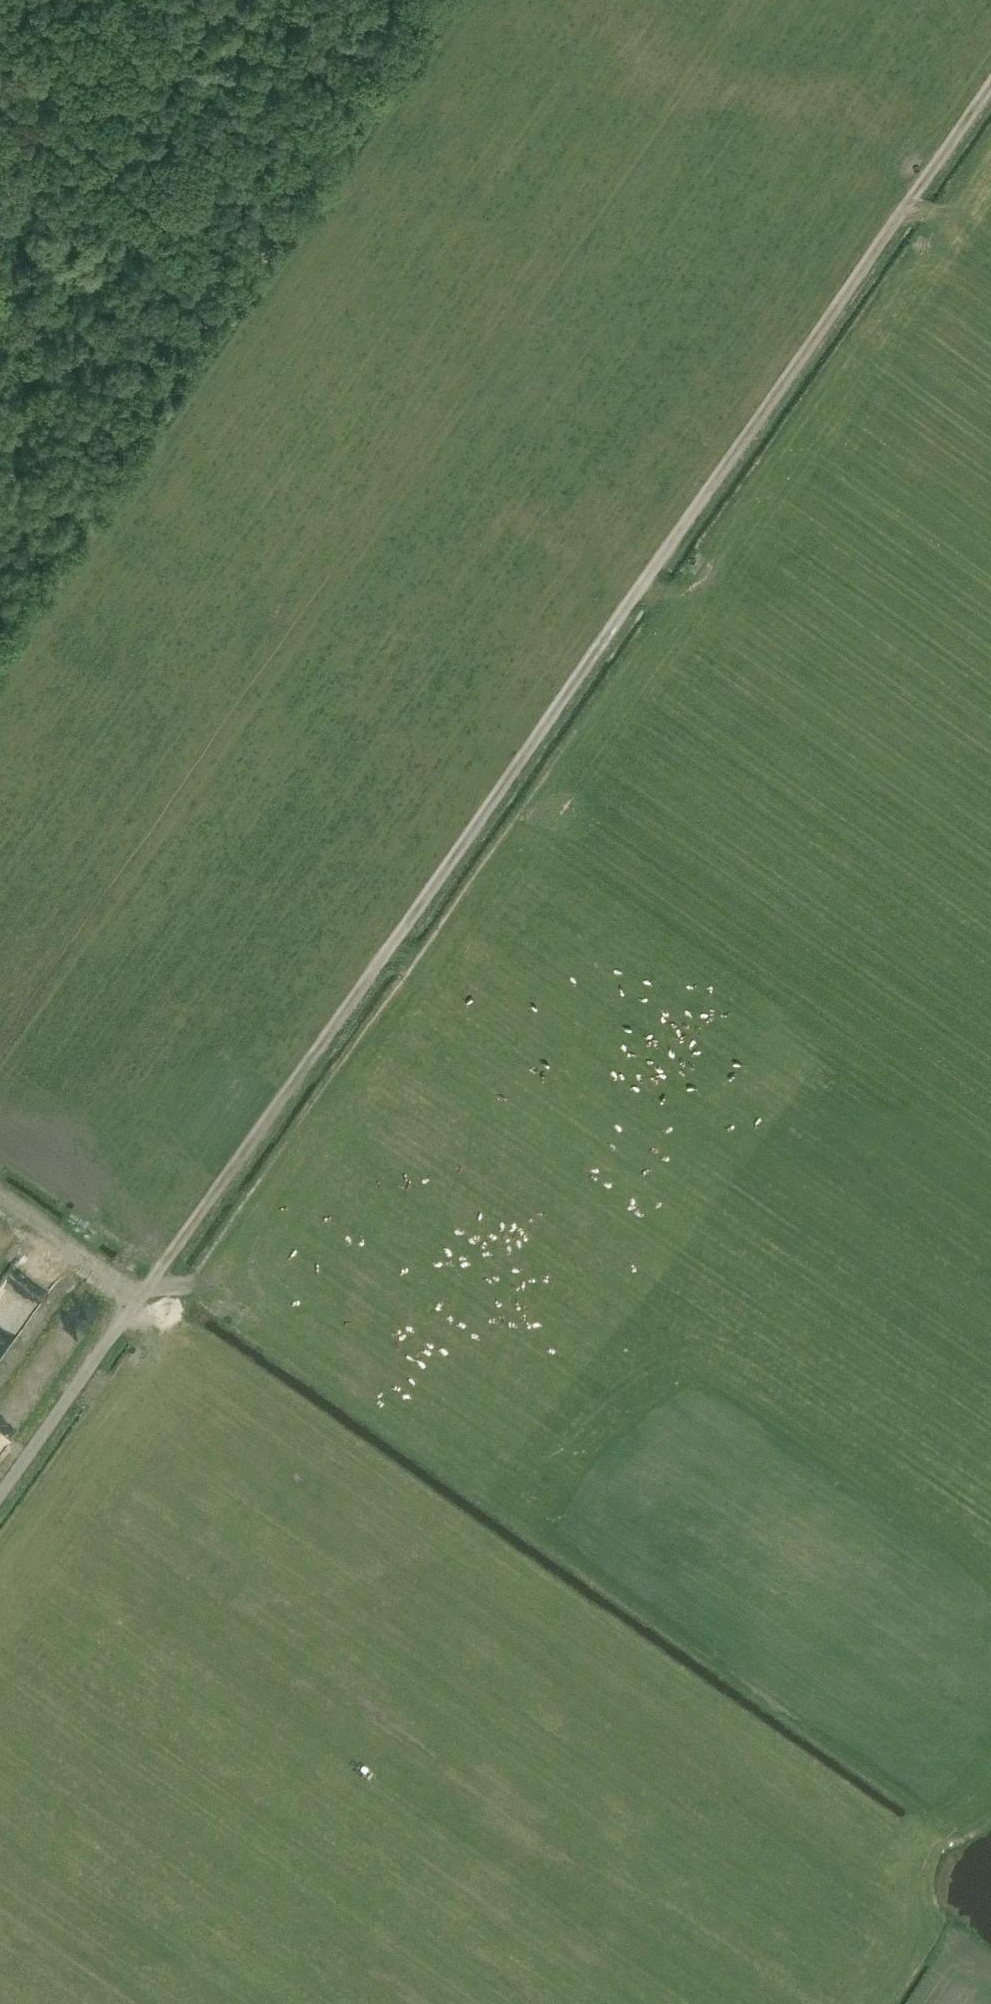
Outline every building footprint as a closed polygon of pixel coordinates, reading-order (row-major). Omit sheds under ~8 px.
[(32,1302),(7,1282),(0,1291),(0,1294),(23,1313),(32,1302)]
